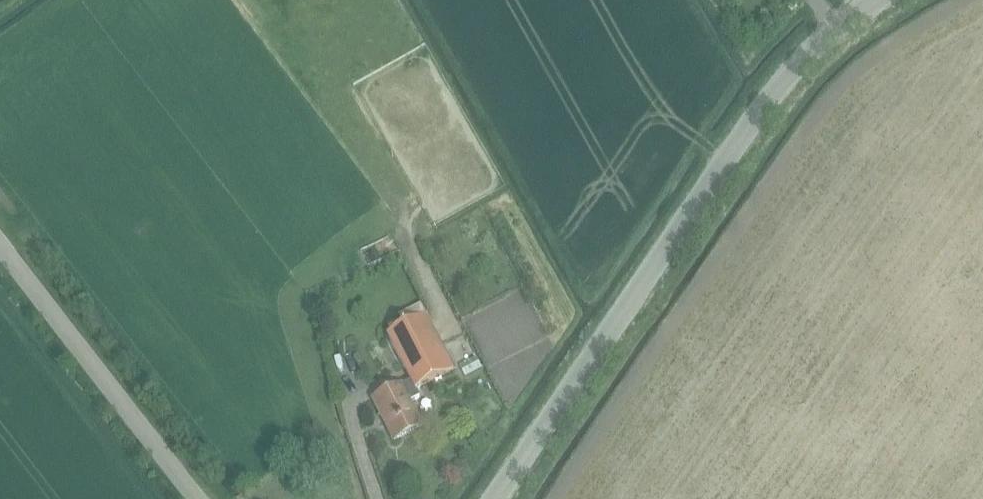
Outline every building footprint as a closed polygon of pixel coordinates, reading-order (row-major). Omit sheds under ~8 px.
[(411,380),(374,399),(395,440),(422,426),(409,402),(420,397),(416,389),(453,369),(426,316),(388,336),(411,380)]
